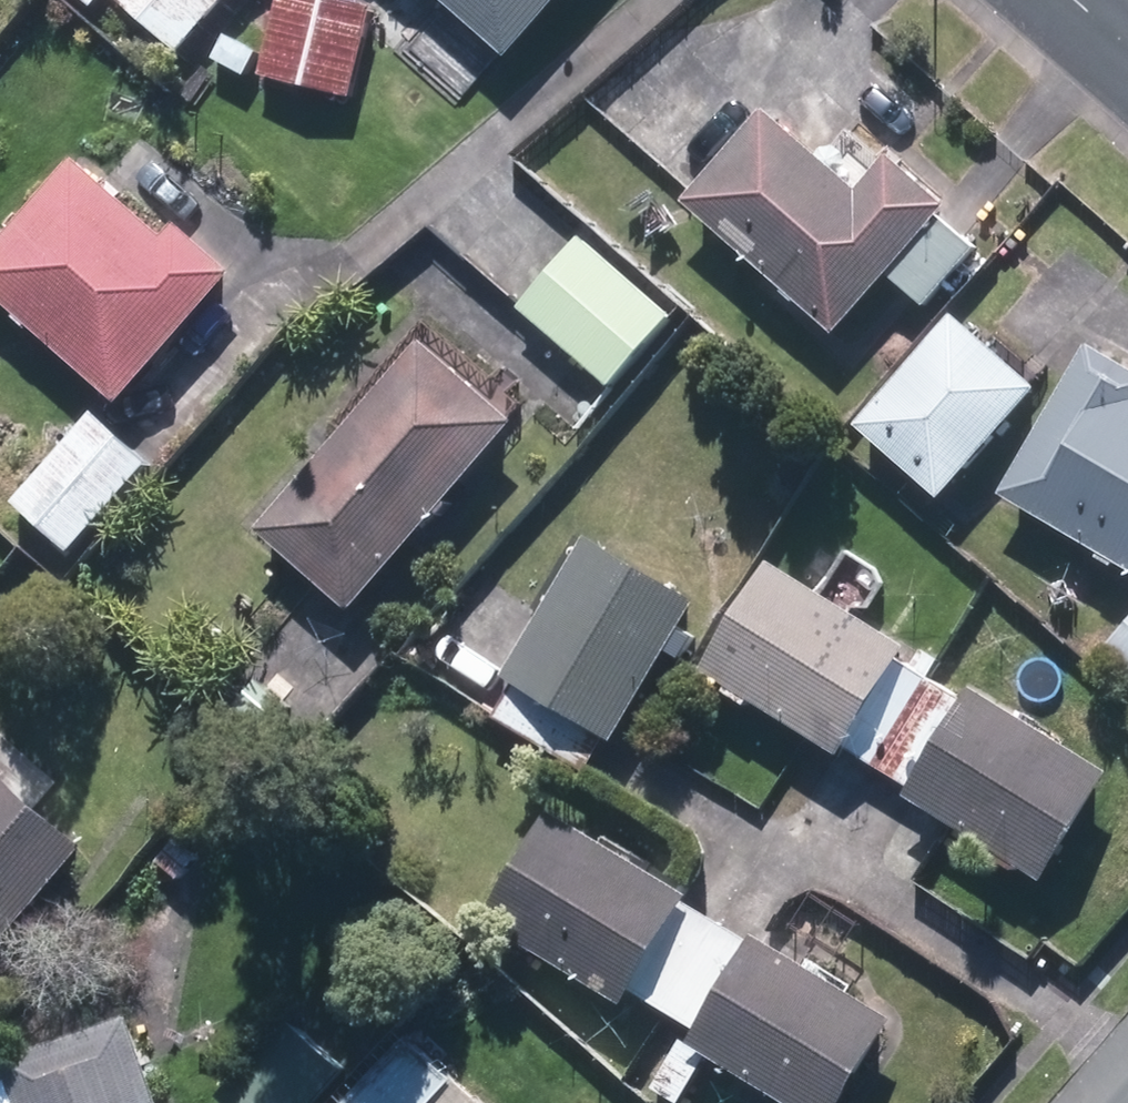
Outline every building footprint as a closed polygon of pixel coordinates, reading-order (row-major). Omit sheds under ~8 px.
[(182,40),(218,0),(136,0),(182,40)] [(360,84),(380,0),(280,0),(266,63),(360,84)] [(519,36),(551,0),(479,0),(519,36)] [(222,62),(254,79),(267,53),(235,38),(222,62)] [(697,190),(844,321),(897,261),(932,291),(981,236),(946,204),(957,193),(900,143),(866,181),(775,101),(697,190)] [(135,408),(245,279),(192,233),(182,244),(89,165),(0,269),(0,293),(135,408)] [(524,302),(615,381),(677,308),(587,231),(524,302)] [(870,408),(955,480),(1049,368),(965,296),(870,408)] [(1127,554),(1127,353),(1101,338),(1014,488),(1127,554)] [(275,537),(367,616),(526,428),(432,350),(275,537)] [(25,505),(82,557),(161,468),(103,416),(25,505)] [(595,527),(515,663),(622,729),(704,589),(595,527)] [(781,553),(719,652),(852,734),(913,637),(781,553)] [(1127,661),(1127,622),(1109,644),(1127,661)] [(987,679),(923,785),(1055,866),(1119,762),(987,679)] [(226,724),(248,742),(265,721),(244,703),(226,724)] [(96,833),(0,753),(0,947),(96,833)] [(568,804),(502,909),(628,988),(694,881),(568,804)] [(709,1033),(825,1102),(845,1102),(901,1011),(771,930),(709,1033)] [(138,1011),(20,1052),(24,1062),(0,1070),(0,1102),(170,1102),(138,1011)] [(236,1102),(330,1102),(354,1077),(298,1027),(232,1100),(236,1102)] [(713,1047),(687,1034),(660,1083),(687,1098),(713,1047)] [(466,1084),(422,1044),(370,1102),(449,1102),(466,1084)]
